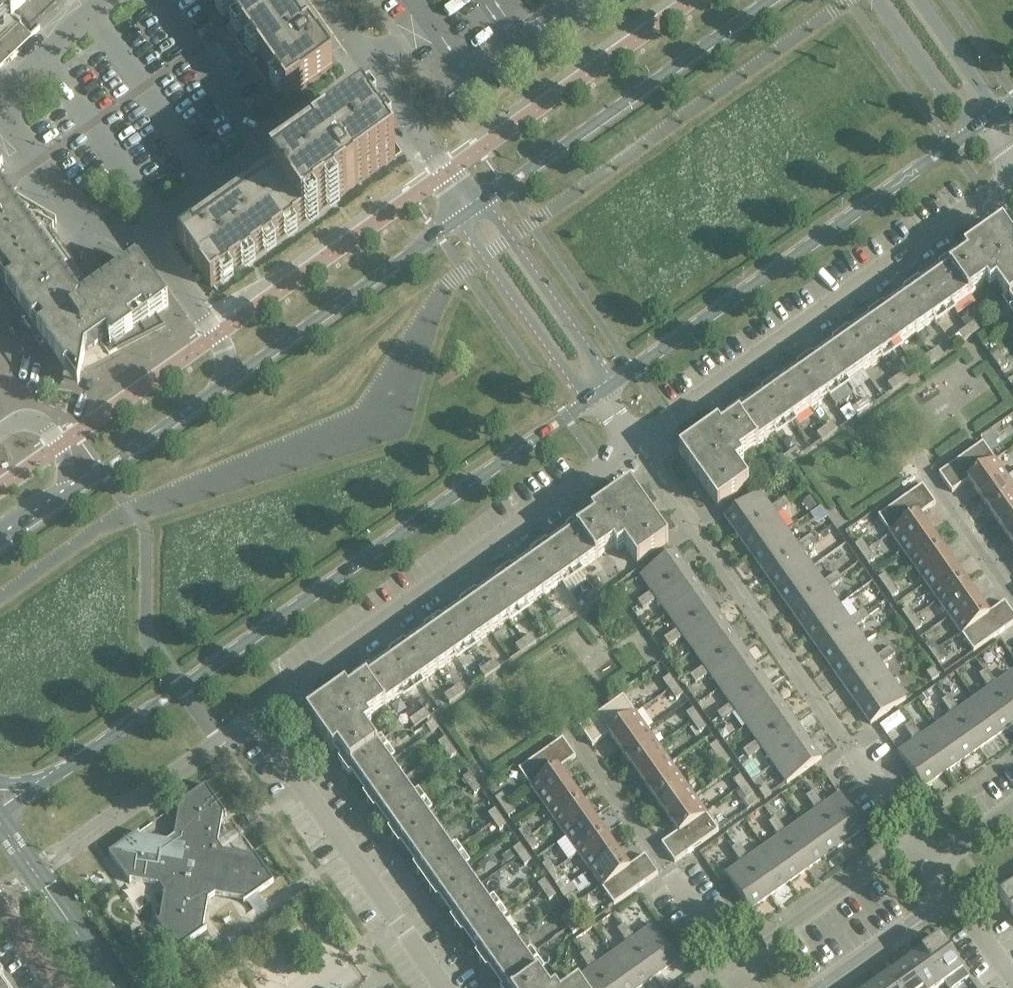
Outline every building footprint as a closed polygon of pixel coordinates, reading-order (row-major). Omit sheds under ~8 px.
[(40,29),(37,25),(63,0),(0,0),(0,67),(40,29)] [(287,100),(333,68),(285,0),(216,0),(234,25),(227,30),(266,86),(274,81),(287,100)] [(470,106),(465,99),(455,106),(461,113),(470,106)] [(363,111),(179,241),(211,287),(395,157),(363,111)] [(6,288),(5,289),(6,290),(7,289),(19,306),(18,306),(19,308),(20,307),(27,318),(27,320),(28,325),(30,331),(33,337),(36,343),(40,349),(46,356),(50,359),(56,363),(61,366),(78,391),(85,352),(100,341),(109,354),(165,326),(156,314),(168,306),(139,264),(84,303),(80,304),(73,267),(72,267),(48,233),(52,228),(53,228),(53,227),(52,227),(55,223),(56,223),(56,222),(8,194),(0,183),(0,279),(6,288)] [(679,452),(717,507),(749,485),(736,467),(744,462),(740,457),(986,284),(990,289),(996,284),(1012,309),(1012,240),(1002,224),(679,452)] [(974,323),(966,328),(971,335),(979,330),(974,323)] [(971,335),(966,328),(958,334),(963,341),(971,335)] [(985,332),(977,337),(983,345),(990,340),(985,332)] [(939,348),(931,353),(936,360),(944,355),(939,348)] [(997,350),(990,355),(995,363),(1003,357),(997,350)] [(936,360),(931,353),(923,359),(928,366),(936,360)] [(1008,365),(1003,357),(995,363),(1001,370),(1008,365)] [(903,372),(895,378),(900,385),(908,380),(903,372)] [(900,385),(895,378),(888,383),(893,391),(900,385)] [(867,398),(860,403),(865,410),(873,405),(867,398)] [(865,410),(860,403),(852,409),(857,416),(865,410)] [(832,422),(824,428),(829,435),(837,430),(832,422)] [(829,435),(824,428),(816,433),(821,441),(829,435)] [(952,492),(969,480),(968,480),(995,460),(983,442),(939,474),(952,492)] [(797,447),(789,453),(794,460),(802,455),(797,447)] [(794,460),(789,453),(781,458),(786,466),(794,460)] [(1007,477),(995,460),(968,480),(969,480),(980,496),(1007,477)] [(1007,477),(980,496),(991,513),(1012,498),(1012,485),(1007,477)] [(935,504),(922,485),(878,516),(891,534),(918,515),(919,516),(935,504)] [(306,714),(499,987),(548,987),(365,729),(371,724),(368,719),(562,583),(569,593),(586,581),(578,571),(614,546),(617,551),(624,546),(637,563),(668,541),(630,487),(306,714)] [(773,512),(771,508),(759,492),(724,517),(738,536),(773,512)] [(785,498),(778,503),(783,510),(790,505),(785,498)] [(811,498),(804,503),(809,511),(816,506),(811,498)] [(991,513),(1003,529),(1012,523),(1012,498),(991,513)] [(783,510),(778,503),(771,508),(773,512),(738,536),(751,555),(786,530),(776,515),(783,510)] [(918,515),(891,534),(902,551),(930,531),(919,516),(918,515)] [(1003,529),(1012,544),(1012,523),(1003,529)] [(797,545),(786,530),(751,555),(765,574),(799,549),(797,545)] [(942,548),(930,531),(902,551),(914,567),(942,548)] [(811,535),(804,540),(809,548),(816,543),(811,535)] [(809,548),(804,540),(797,545),(799,549),(765,574),(778,592),(813,568),(802,553),(809,548)] [(862,540),(855,545),(861,555),(868,550),(862,540)] [(953,565),(942,548),(914,567),(926,584),(953,565)] [(875,559),(868,550),(861,555),(868,564),(875,559)] [(689,571),(675,551),(640,576),(652,592),(654,595),(689,571)] [(965,581),(953,565),(926,584),(938,601),(965,581)] [(826,586),(823,583),(813,568),(778,592),(791,611),(826,586)] [(702,590),(689,571),(654,595),(652,592),(645,597),(650,604),(657,599),(667,614),(702,590)] [(837,573),(830,578),(835,585),(842,580),(837,573)] [(885,574),(878,579),(885,588),(892,583),(885,574)] [(835,585),(830,578),(823,583),(826,586),(791,611),(804,630),(839,605),(828,590),(835,585)] [(977,598),(965,581),(938,601),(949,617),(977,598)] [(899,592),(892,583),(885,588),(891,597),(899,592)] [(601,585),(593,591),(599,598),(606,592),(601,585)] [(715,608),(702,590),(667,614),(678,629),(681,633),(715,608)] [(599,598),(593,591),(586,596),(591,603),(599,598)] [(650,604),(645,597),(638,602),(643,609),(650,604)] [(989,615),(988,614),(977,598),(949,617),(961,634),(989,615)] [(1005,602),(988,614),(989,615),(961,634),(973,652),(1012,624),(1012,614),(1005,602)] [(852,624),(850,620),(839,605),(804,630),(817,649),(852,624)] [(909,607),(902,612),(908,621),(915,616),(909,607)] [(729,627),(715,608),(681,633),(678,629),(671,634),(676,642),(683,637),(694,651),(729,627)] [(566,610),(558,615),(563,623),(571,617),(566,610)] [(864,610),(857,615),(862,623),(869,618),(864,610)] [(563,623),(558,615),(550,621),(556,628),(563,623)] [(862,623),(857,615),(850,620),(852,624),(817,649),(830,667),(866,643),(855,628),(862,623)] [(922,626),(915,616),(908,621),(915,631),(922,626)] [(742,645),(729,627),(694,651),(704,666),(707,670),(742,645)] [(676,642),(671,634),(664,639),(669,646),(676,642)] [(531,635),(523,640),(528,648),(536,642),(531,635)] [(528,648),(523,640),(515,646),(520,653),(528,648)] [(932,640),(925,645),(932,655),(939,650),(932,640)] [(879,661),(875,657),(866,643),(830,667),(844,686),(879,661)] [(755,664),(742,645),(707,670),(704,666),(697,671),(702,679),(709,674),(720,689),(755,664)] [(889,647),(882,652),(888,660),(895,655),(889,647)] [(946,659),(939,650),(932,655),(938,664),(946,659)] [(888,660),(882,652),(875,657),(879,661),(844,686),(857,704),(892,680),(881,665),(888,660)] [(495,660),(487,666),(492,673),(500,667),(495,660)] [(768,683),(755,664),(720,689),(731,704),(733,708),(768,683)] [(492,673),(487,666),(479,671),(484,678),(492,673)] [(939,676),(934,668),(926,673),(932,681),(939,676)] [(979,675),(984,682),(991,677),(986,670),(979,675)] [(702,679),(697,671),(690,676),(695,684),(702,679)] [(996,684),(992,686),(1012,716),(1012,674),(1012,673),(996,684)] [(677,685),(670,676),(663,681),(670,690),(677,685)] [(991,677),(984,682),(989,689),(974,700),(998,735),(1012,724),(1012,716),(992,686),(996,684),(991,677)] [(906,699),(892,680),(857,704),(871,724),(906,699)] [(781,702),(768,683),(733,708),(731,704),(724,709),(729,717),(736,712),(746,726),(781,702)] [(460,685),(452,690),(457,698),(465,692),(460,685)] [(683,694),(677,685),(670,690),(676,699),(683,694)] [(457,698),(452,690),(444,696),(449,703),(457,698)] [(931,699),(927,693),(919,699),(922,704),(931,699)] [(623,696),(579,727),(592,746),(609,734),(608,733),(636,714),(623,696)] [(942,701),(947,708),(954,703),(949,696),(942,701)] [(998,735),(974,700),(959,710),(955,713),(980,748),(998,735)] [(795,720),(781,702),(746,726),(757,741),(760,745),(795,720)] [(959,710),(954,703),(947,708),(952,715),(937,726),(961,761),(980,748),(955,713),(959,710)] [(425,709),(417,715),(422,722),(430,717),(425,709)] [(700,718),(694,709),(686,714),(693,723),(700,718)] [(729,717),(724,709),(717,714),(722,721),(729,717)] [(647,730),(636,714),(608,733),(609,734),(620,750),(647,730)] [(422,722),(417,715),(409,720),(414,728),(422,722)] [(707,728),(700,718),(693,723),(700,733),(707,728)] [(808,739),(795,720),(760,745),(757,741),(750,746),(755,754),(762,749),(773,764),(808,739)] [(433,721),(425,726),(431,734),(438,729),(433,721)] [(905,728),(910,735),(917,729),(912,722),(905,728)] [(690,729),(694,737),(698,734),(694,726),(690,729)] [(961,761),(937,726),(922,736),(918,739),(942,774),(961,761)] [(922,736),(917,729),(910,735),(914,741),(899,753),(923,788),(942,774),(918,739),(922,736)] [(659,747),(647,730),(620,750),(632,766),(659,747)] [(451,746),(445,738),(438,743),(443,751),(451,746)] [(518,770),(531,787),(558,768),(559,769),(576,757),(563,739),(518,770)] [(821,759),(808,739),(773,764),(787,783),(821,759)] [(724,752),(717,742),(710,747),(716,757),(724,752)] [(456,754),(451,746),(443,751),(449,759),(456,754)] [(755,754),(750,746),(743,751),(748,759),(755,754)] [(671,764),(659,747),(632,766),(643,783),(671,764)] [(730,761),(724,752),(716,757),(723,766),(730,761)] [(683,780),(671,764),(643,783),(655,800),(683,780)] [(558,768),(531,787),(543,804),(570,785),(559,769),(558,768)] [(475,782),(470,774),(463,779),(468,787),(475,782)] [(747,785),(741,776),(733,781),(740,790),(747,785)] [(694,797),(683,780),(655,800),(667,816),(694,797)] [(481,789),(475,782),(468,787),(474,795),(481,789)] [(205,785),(175,807),(176,808),(178,806),(179,808),(174,836),(167,841),(139,836),(137,835),(139,833),(139,832),(109,854),(130,884),(131,883),(129,881),(131,880),(159,885),(164,892),(160,920),(158,921),(157,920),(156,920),(177,950),(207,929),(206,928),(204,929),(203,928),(208,899),(215,894),(243,899),(245,901),(243,902),(244,903),(274,882),(252,852),(251,853),(253,855),(251,856),(223,851),(220,847),(218,844),(222,816),(224,814),(226,816),(227,815),(205,785)] [(582,802),(570,785),(543,804),(554,821),(582,802)] [(754,794),(747,785),(740,790),(746,799),(754,794)] [(766,786),(759,791),(764,799),(771,794),(766,786)] [(806,797),(811,804),(818,799),(813,792),(806,797)] [(502,794),(495,799),(502,808),(509,803),(502,794)] [(839,795),(823,806),(819,808),(844,843),(864,829),(839,795)] [(706,814),(694,797),(667,816),(678,832),(679,833),(706,814)] [(823,806),(818,799),(811,804),(816,811),(801,822),(825,856),(844,843),(819,808),(823,806)] [(593,818),(582,802),(554,821),(566,837),(593,818)] [(515,812),(509,803),(502,808),(508,817),(515,812)] [(501,817),(495,810),(488,815),(493,822),(501,817)] [(719,831),(706,814),(679,833),(678,832),(661,844),(674,862),(719,831)] [(506,825),(501,817),(493,822),(499,830),(506,825)] [(605,835),(593,818),(566,837),(578,854),(605,835)] [(769,823),(774,830),(781,825),(776,818),(769,823)] [(825,856),(801,822),(786,832),(782,835),(807,870),(825,856)] [(786,832),(781,825),(774,830),(779,837),(764,848),(788,883),(807,870),(782,835),(786,832)] [(526,827),(519,832),(525,841),(532,836),(526,827)] [(617,852),(605,835),(578,854),(590,871),(617,852)] [(539,846),(532,836),(525,841),(532,851),(539,846)] [(731,850),(736,857),(744,851),(739,844),(731,850)] [(526,853),(520,845),(513,850),(518,858),(526,853)] [(788,883),(764,848),(749,858),(745,861),(770,896),(788,883)] [(749,858),(744,851),(736,857),(741,864),(725,875),(750,910),(770,896),(745,861),(749,858)] [(628,867),(617,852),(590,871),(601,887),(629,868),(628,867)] [(531,861),(526,853),(518,858),(524,866),(531,861)] [(645,855),(628,867),(629,868),(601,887),(614,905),(658,874),(645,855)] [(549,860),(542,865),(549,875),(556,870),(549,860)] [(562,879),(556,870),(549,875),(555,884),(562,879)] [(550,888),(545,880),(538,885),(543,893),(550,888)] [(999,897),(1012,916),(1012,887),(999,897)] [(556,896),(550,888),(543,893),(549,901),(556,896)] [(573,894),(566,899),(572,908),(579,903),(573,894)] [(586,912),(579,903),(572,908),(579,917),(586,912)] [(574,921),(569,914),(561,919),(567,927),(574,921)] [(580,929),(574,921),(567,927),(572,934),(580,929)] [(625,925),(617,930),(622,937),(630,932),(625,925)] [(635,939),(631,941),(656,976),(675,962),(650,927),(635,939)] [(612,954),(636,987),(639,987),(656,976),(631,941),(635,939),(630,932),(622,937),(627,944),(612,954)] [(963,970),(941,938),(922,951),(944,983),(963,970)] [(588,951),(580,956),(585,963),(592,958),(588,951)] [(922,951),(904,964),(922,987),(937,987),(944,983),(922,951)] [(594,967),(608,987),(636,987),(612,954),(597,965),(594,967)] [(575,981),(580,987),(608,987),(594,967),(597,965),(592,958),(585,963),(590,970),(575,981)] [(904,964),(887,976),(895,987),(922,987),(904,964)] [(887,976),(869,987),(895,987),(887,976)] [(4,982),(0,977),(0,987),(8,987),(4,982)]
